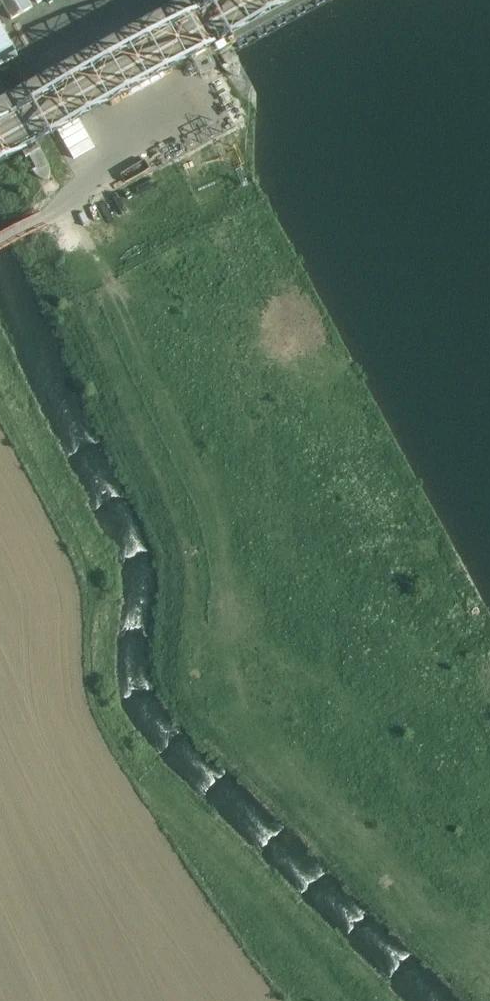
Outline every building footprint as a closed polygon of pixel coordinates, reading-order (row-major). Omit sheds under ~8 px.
[(238,76),(240,72),(240,67),(240,62),(239,59),(207,0),(187,0),(188,3),(223,66),(228,72),(233,76),(238,76)] [(51,173),(51,170),(51,166),(50,163),(8,94),(7,93),(5,92),(1,91),(0,91),(0,109),(33,169),(36,172),(39,175),(42,177),(47,179),(48,179),(50,177),(51,173)]
